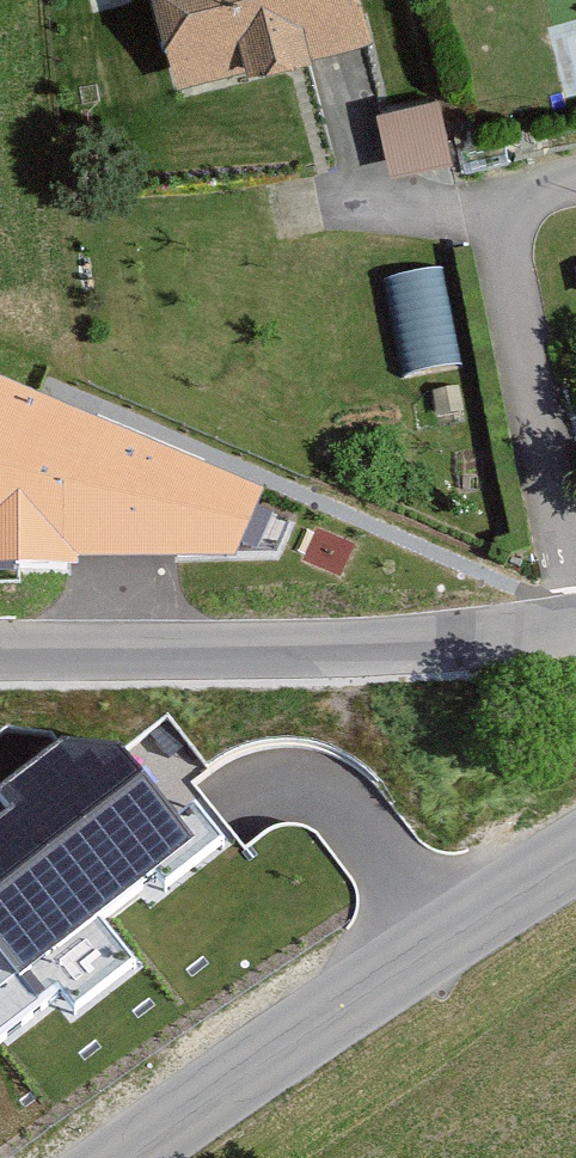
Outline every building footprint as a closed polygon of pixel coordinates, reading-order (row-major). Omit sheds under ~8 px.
[(369,0),(168,0),(188,82),(378,34),(369,0)] [(450,159),(440,104),(379,116),(389,171),(450,159)] [(401,351),(450,349),(445,261),(396,263),(401,351)] [(266,489),(0,378),(0,539),(235,555),(266,489)] [(41,1000),(63,982),(77,1000),(131,958),(95,912),(192,835),(123,748),(63,738),(0,787),(0,793),(12,808),(0,817),(0,948),(41,1000)] [(41,1000),(0,948),(0,1032),(41,1000)]
